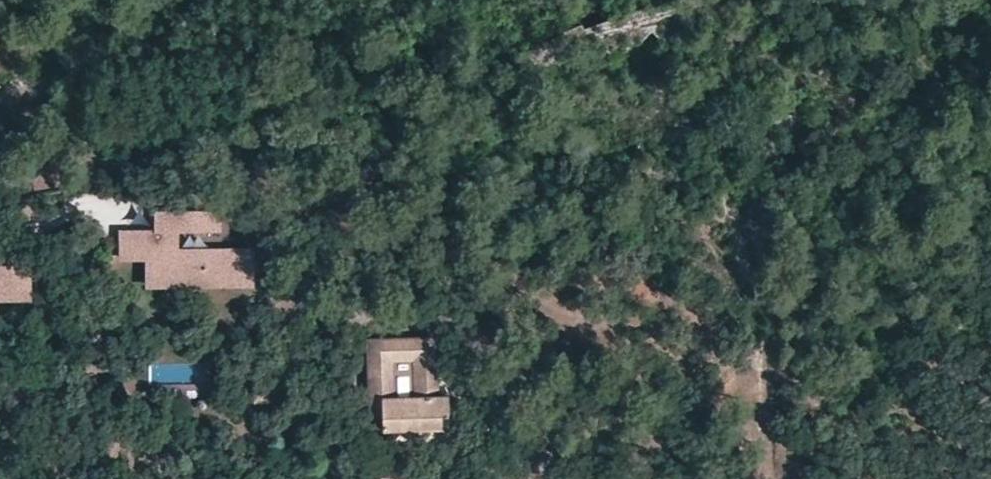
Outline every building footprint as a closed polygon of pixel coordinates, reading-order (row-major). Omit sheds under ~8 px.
[(219,230),(219,211),(155,212),(156,231),(120,231),(121,259),(147,259),(147,287),(253,286),(252,249),(177,250),(177,231),(219,230)] [(30,266),(0,266),(0,300),(30,300),(30,266)] [(438,396),(436,336),(366,339),(369,416),(382,416),(382,430),(448,429),(448,395),(438,396)]
